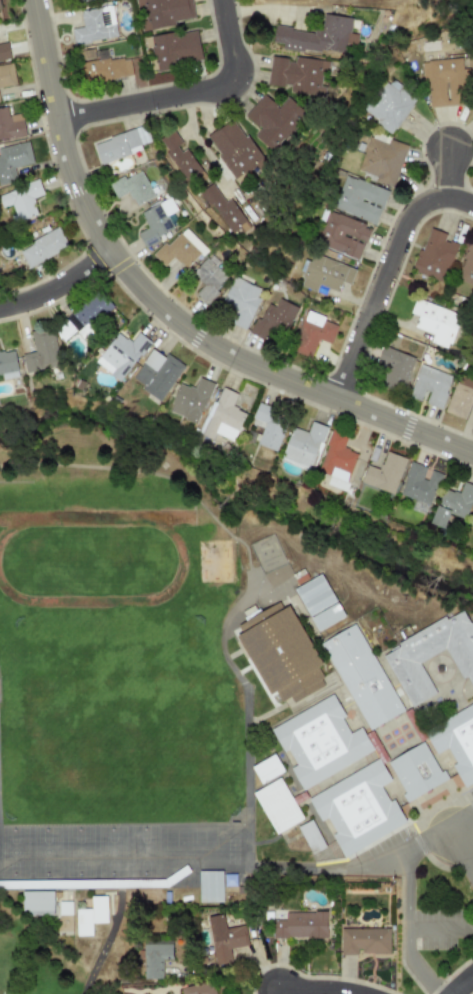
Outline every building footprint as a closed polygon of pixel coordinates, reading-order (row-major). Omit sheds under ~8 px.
[(136,7),(142,6),(144,21),(139,22),(141,29),(194,21),(190,0),(135,0),(136,7)] [(82,27),(71,29),(73,44),(116,38),(112,6),(79,10),(82,27)] [(274,26),(272,42),(281,44),(281,46),(345,56),(351,18),(322,14),(320,29),(313,28),(313,32),(274,26)] [(143,37),(145,47),(152,46),(155,69),(201,63),(196,30),(143,37)] [(7,42),(0,43),(0,61),(10,59),(7,42)] [(131,75),(128,57),(107,61),(105,48),(74,53),(79,84),(131,75)] [(266,84),(289,88),(288,92),(324,97),(329,61),(292,56),(292,59),(270,56),(266,84)] [(460,58),(421,60),(421,82),(427,82),(428,107),(462,106),(460,58)] [(15,85),(12,64),(0,66),(0,87),(15,85)] [(360,110),(389,133),(415,101),(386,78),(360,110)] [(244,116),(259,129),(253,136),(273,152),(305,114),(285,97),(279,105),(263,93),(244,116)] [(24,135),(21,113),(7,115),(6,106),(0,107),(0,139),(24,135)] [(233,118),(205,136),(238,186),(266,167),(233,118)] [(149,142),(144,126),(92,143),(100,164),(142,150),(140,145),(149,142)] [(157,140),(187,182),(202,171),(184,145),(183,146),(172,130),(157,140)] [(406,145),(389,139),(387,144),(367,137),(356,173),(394,185),(406,145)] [(16,180),(13,167),(32,164),(28,142),(0,147),(0,183),(16,180)] [(108,183),(116,198),(127,192),(134,206),(153,196),(140,171),(123,180),(121,176),(108,183)] [(332,209),(376,223),(386,190),(342,176),(332,209)] [(1,208),(10,205),(14,215),(10,216),(13,224),(37,215),(31,199),(43,194),(37,180),(0,194),(0,205),(1,208)] [(223,202),(212,184),(202,189),(231,240),(249,230),(232,198),(223,202)] [(143,248),(158,241),(155,235),(175,226),(170,215),(176,212),(169,198),(139,211),(147,228),(136,233),(143,248)] [(359,258),(369,226),(325,211),(315,244),(359,258)] [(153,257),(163,267),(172,257),(185,270),(205,249),(182,226),(153,257)] [(412,272),(444,282),(456,244),(444,240),(446,234),(427,227),(412,272)] [(26,267),(67,247),(59,228),(17,248),(26,267)] [(471,236),(455,279),(472,286),(472,237),(471,236)] [(298,286),(324,294),(326,288),(338,292),(341,282),(349,285),(355,268),(309,253),(298,286)] [(194,294),(205,303),(231,275),(208,254),(191,274),(202,285),(194,294)] [(262,290),(232,277),(220,304),(235,311),(229,323),(244,330),(262,290)] [(64,317),(80,337),(113,310),(97,291),(64,317)] [(248,332),(268,341),(271,334),(282,340),(297,308),(277,299),(273,307),(267,303),(259,319),(255,317),(248,332)] [(429,343),(449,349),(460,314),(414,299),(410,313),(417,316),(413,328),(432,334),(429,343)] [(317,339),(330,344),(336,325),(323,321),(324,317),(305,310),(290,351),(310,358),(317,339)] [(21,354),(25,373),(59,366),(51,327),(29,332),(34,351),(21,354)] [(117,332),(94,362),(119,382),(150,342),(138,332),(130,342),(117,332)] [(379,386),(400,394),(415,358),(383,345),(376,362),(387,367),(379,386)] [(184,366),(165,353),(163,357),(151,349),(129,381),(159,401),(184,366)] [(13,350),(0,352),(0,374),(1,380),(18,377),(13,350)] [(422,403),(440,409),(451,375),(418,365),(409,396),(423,400),(422,403)] [(465,419),(470,402),(472,403),(472,382),(456,376),(444,413),(465,419)] [(213,383),(199,377),(193,389),(180,383),(168,412),(196,424),(213,383)] [(245,413),(231,407),(236,394),(219,387),(199,434),(213,439),(215,434),(233,442),(245,413)] [(250,424),(262,428),(256,444),(275,451),(289,416),(257,404),(250,424)] [(281,459),(311,469),(325,426),(310,421),(307,432),(291,427),(281,459)] [(316,471),(345,482),(356,453),(342,448),(347,435),(331,429),(316,471)] [(365,465),(360,484),(394,493),(404,458),(384,452),(379,469),(365,465)] [(399,495),(429,505),(440,474),(430,470),(427,479),(422,478),(426,467),(410,462),(399,495)] [(430,524),(444,528),(448,514),(466,520),(472,499),(472,486),(462,482),(459,493),(442,488),(430,524)] [(351,614),(325,630),(296,583),(321,567),(351,614)] [(237,625),(242,633),(236,636),(270,694),(275,691),(281,701),(322,677),(316,668),(323,664),(288,605),(283,608),(279,601),(237,625)] [(464,602),(472,617),(472,675),(470,670),(464,673),(448,646),(422,662),(439,689),(415,704),(383,653),(464,602)] [(410,705),(375,726),(322,641),(357,619),(410,705)] [(363,724),(376,746),(313,786),(276,727),(331,692),(354,730),(363,724)] [(432,731),(472,706),(472,782),(467,786),(453,765),(461,760),(451,744),(444,749),(432,731)] [(449,775),(415,796),(392,759),(426,738),(449,775)] [(352,853),(316,794),(380,753),(394,776),(386,782),(385,789),(391,799),(398,799),(410,817),(352,853)] [(283,771),(273,754),(251,767),(260,784),(283,771)] [(252,793),(275,834),(302,819),(279,778),(252,793)] [(221,871),(198,871),(198,902),(221,902),(221,871)] [(51,891),(21,891),(21,915),(51,915),(51,891)] [(106,922),(105,896),(90,896),(90,909),(75,909),(76,936),(91,935),(91,923),(106,922)] [(272,938),(326,938),(326,911),(284,912),(284,920),(272,920),(272,938)] [(244,925),(224,928),(222,914),(206,916),(214,965),(231,963),(229,949),(247,946),(244,925)] [(388,928),(340,928),(340,955),(358,955),(358,953),(389,953),(388,928)] [(161,979),(162,960),(171,960),(172,942),(143,942),(142,978),(161,979)] [(180,993),(215,993),(212,980),(179,987),(180,993)]
